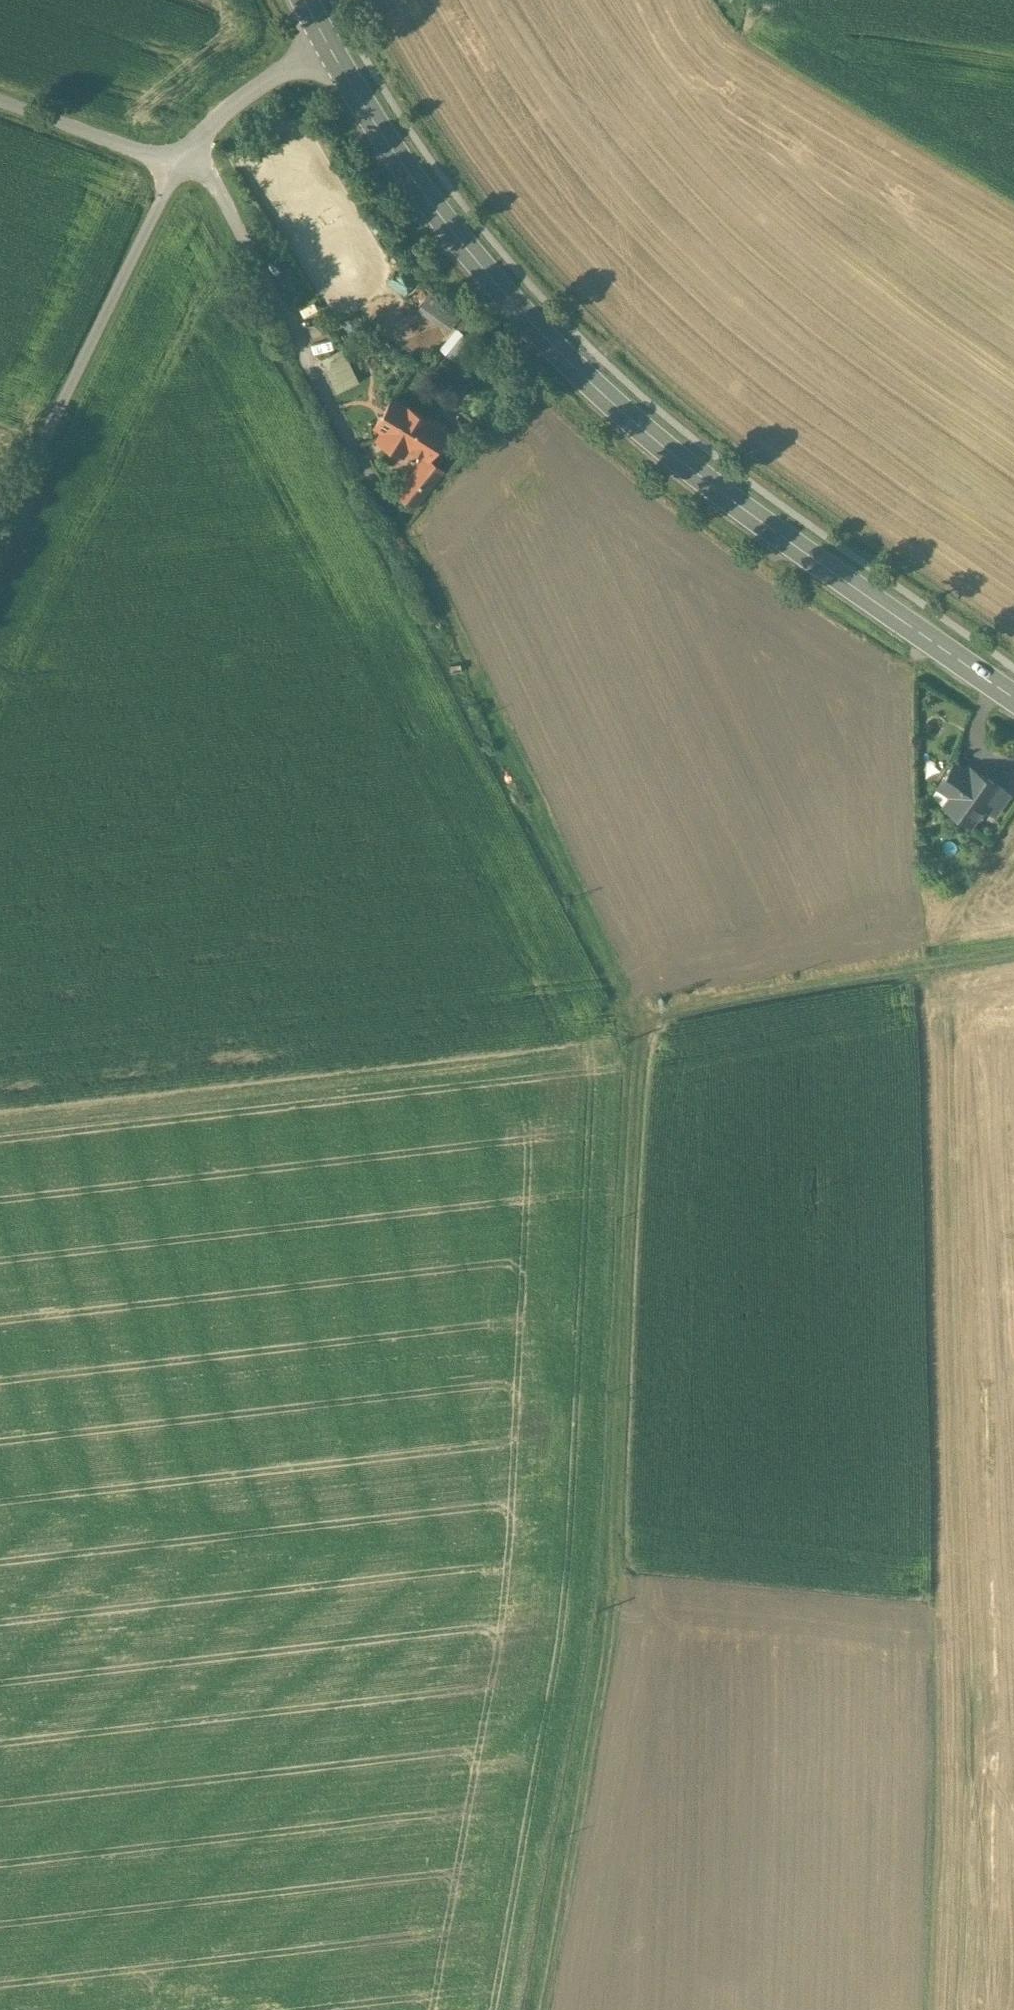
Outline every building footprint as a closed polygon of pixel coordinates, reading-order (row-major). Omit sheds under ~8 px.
[(456,331),(468,312),(433,288),(420,307),(456,331)] [(443,348),(459,357),(472,333),(456,325),(443,348)] [(323,355),(338,390),(361,379),(346,345),(323,355)] [(425,416),(393,397),(375,425),(383,429),(377,438),(402,453),(408,445),(426,456),(427,457),(447,425),(427,413),(425,416)] [(426,456),(397,491),(414,505),(442,469),(426,456)] [(1009,792),(972,766),(968,773),(953,762),(937,784),(952,795),(944,807),(969,825),(982,806),(994,815),(1009,792)]
